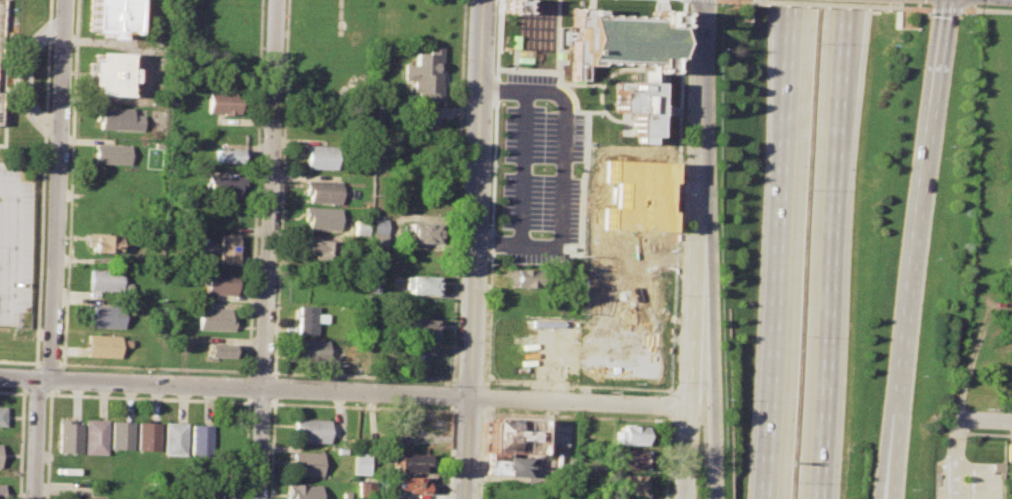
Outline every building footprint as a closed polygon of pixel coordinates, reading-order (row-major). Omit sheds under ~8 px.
[(88,32),(89,0),(135,0),(134,34),(117,34),(117,38),(103,38),(103,32),(88,32)] [(503,13),(504,0),(519,0),(519,13),(503,13)] [(573,9),(597,10),(597,15),(653,18),(653,11),(679,12),(678,25),(674,25),(672,57),(677,57),(676,73),(651,72),(652,64),(583,61),(582,79),(570,79),(573,9)] [(404,65),(415,65),(415,53),(430,54),(430,48),(442,48),(440,101),(418,101),(418,91),(413,91),(413,81),(404,80),(404,65)] [(95,52),(128,53),(127,68),(133,68),(133,82),(127,82),(126,96),(87,94),(89,59),(94,59),(95,52)] [(616,90),(633,90),(633,81),(654,82),(652,136),(648,136),(648,143),(635,143),(635,135),(630,135),(631,112),(615,111),(616,90)] [(208,91),(235,92),(234,98),(240,99),(240,114),(207,113),(208,91)] [(96,106),(131,107),(131,114),(142,115),(141,130),(99,128),(100,120),(95,120),(96,106)] [(94,144),(130,145),(129,164),(93,163),(94,144)] [(305,145),(335,146),(334,170),(305,169),(305,145)] [(213,148),(244,150),(243,162),(213,161),(213,148)] [(603,228),(604,207),(617,208),(618,181),(604,180),(605,159),(667,162),(666,182),(662,182),(661,210),(665,210),(664,231),(603,228)] [(208,177),(241,178),(241,198),(208,197),(208,177)] [(303,180),(339,181),(339,203),(307,203),(307,194),(303,194),(303,180)] [(302,207),(338,208),(338,232),(306,231),(306,220),(302,220),(302,207)] [(354,218),(367,218),(366,236),(354,235),(354,218)] [(372,219),(385,219),(384,249),(372,249),(372,219)] [(407,222),(438,223),(437,244),(406,243),(407,222)] [(89,234),(120,235),(119,254),(88,253),(89,234)] [(218,235),(236,236),(235,264),(217,263),(218,235)] [(302,240),(333,241),(333,258),(302,257),(302,240)] [(507,268),(538,270),(537,288),(506,286),(507,268)] [(90,270),(121,271),(120,290),(89,288),(90,270)] [(205,271),(235,272),(235,295),(204,294),(205,271)] [(404,275),(438,276),(437,295),(408,294),(408,283),(404,283),(404,275)] [(92,305),(122,306),(122,328),(86,326),(87,312),(92,312),(92,305)] [(297,306),(315,307),(315,314),(325,314),(325,323),(315,323),(315,335),(296,335),(297,306)] [(198,308),(228,309),(228,316),(234,317),(233,330),(197,329),(198,308)] [(404,319),(436,320),(435,338),(403,336),(404,319)] [(87,334),(119,336),(118,357),(86,355),(87,334)] [(296,339),(327,340),(326,360),(295,359),(296,339)] [(207,343),(236,344),(236,355),(231,355),(230,359),(206,358),(207,343)] [(346,364),(360,364),(360,373),(346,372),(346,364)] [(485,452),(486,422),(491,416),(539,418),(538,454),(527,453),(485,452)] [(294,417),(329,419),(328,443),(293,441),(294,417)] [(57,419),(80,420),(79,453),(56,453),(57,419)] [(85,419),(108,419),(106,455),(83,454),(85,419)] [(111,420),(133,421),(131,450),(110,449),(111,420)] [(164,421),(187,422),(185,456),(163,455),(164,421)] [(137,423),(159,423),(158,452),(136,451),(137,423)] [(191,424),(211,424),(210,456),(190,455),(191,424)] [(614,430),(619,431),(619,425),(647,426),(646,445),(614,444),(614,430)] [(615,449),(646,451),(645,470),(614,469),(615,449)] [(291,451),(321,452),(320,476),(290,475),(291,451)] [(354,452),(369,453),(368,474),(353,474),(354,452)] [(386,452),(425,454),(425,465),(419,465),(418,473),(394,472),(394,459),(386,459),(386,452)] [(484,474),(485,452),(527,453),(526,475),(484,474)] [(616,474),(646,475),(645,494),(615,493),(616,474)] [(388,477),(430,478),(429,486),(423,486),(423,494),(395,494),(395,485),(388,485),(388,477)] [(320,485),(319,498),(286,498),(286,484),(320,485)] [(229,491),(229,498),(200,498),(200,490),(229,491)]
